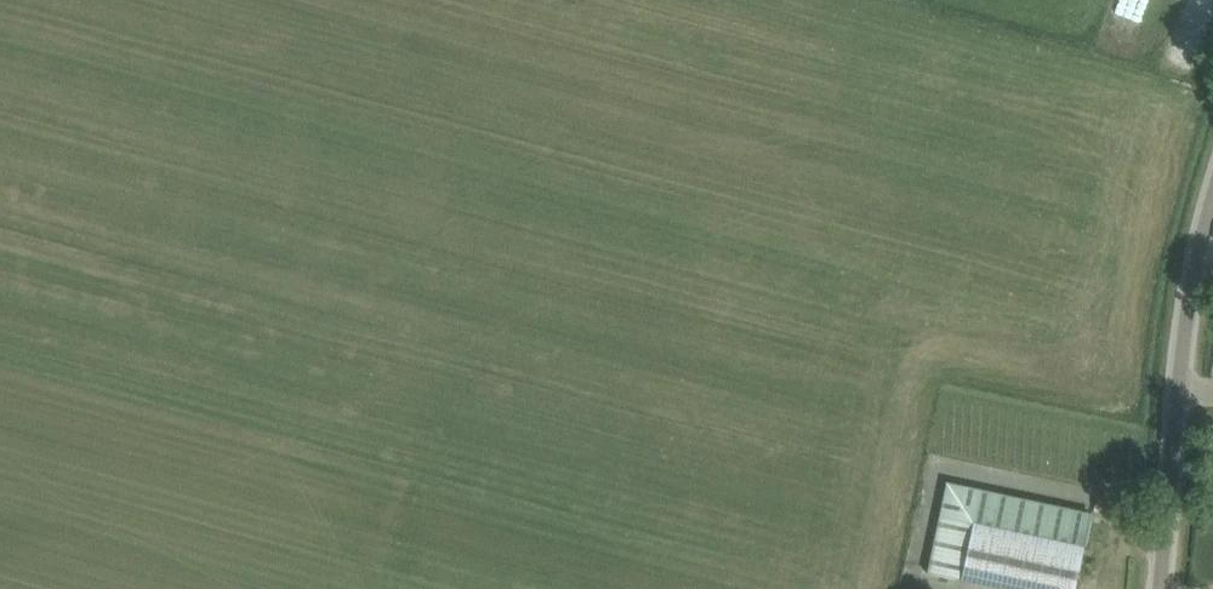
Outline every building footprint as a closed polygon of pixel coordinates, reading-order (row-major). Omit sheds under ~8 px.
[(1146,0),(1113,0),(1104,24),(1133,35),(1146,0)] [(926,574),(1002,588),(1075,588),(1090,514),(945,483),(926,574)]
